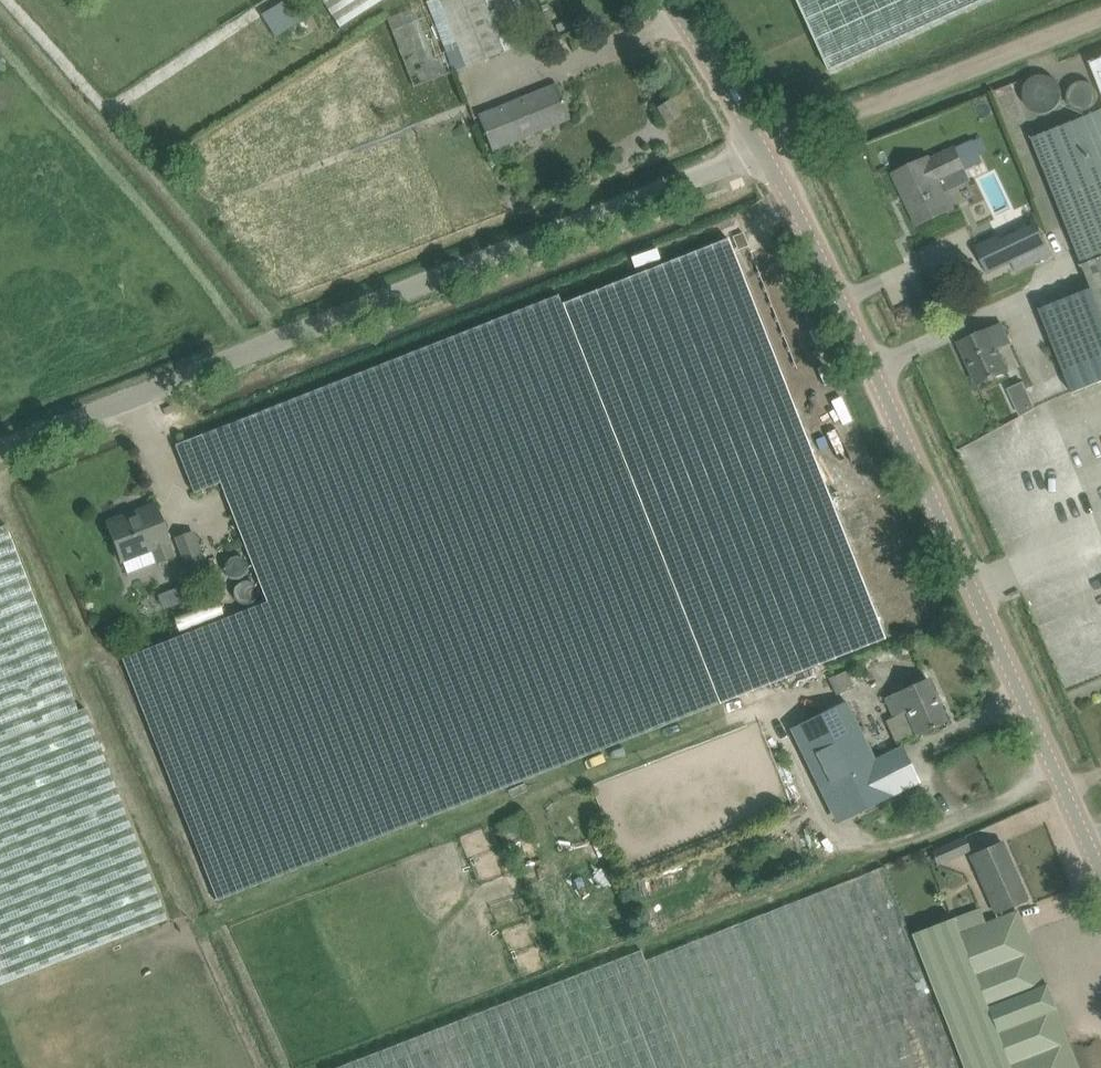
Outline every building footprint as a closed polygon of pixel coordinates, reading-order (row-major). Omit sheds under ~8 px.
[(263,17),(276,38),(308,17),(296,0),(289,0),(263,17)] [(341,27),(383,0),(323,0),(341,27)] [(415,86),(457,70),(511,49),(496,9),(488,12),(483,0),(428,0),(388,16),(415,86)] [(983,0),(800,0),(831,69),(983,0)] [(1091,63),(1100,88),(1100,59),(1091,63)] [(1060,96),(1060,91),(1058,87),(1054,81),(1050,78),(1046,76),(1039,75),(1034,76),(1030,78),(1026,81),(1021,88),(1020,96),(1021,102),(1025,109),(1031,114),(1038,116),(1042,116),(1047,115),(1053,111),(1058,105),(1059,101),(1060,96)] [(557,85),(479,116),(493,149),(570,118),(557,85)] [(679,115),(673,105),(671,101),(660,108),(668,122),(679,115)] [(1032,141),(1092,293),(1040,313),(1073,397),(1100,386),(1100,114),(1032,141)] [(974,141),(981,156),(989,152),(982,137),(974,141)] [(950,177),(965,169),(955,148),(930,160),(929,158),(895,174),(919,225),(952,209),(938,178),(949,173),(950,177)] [(266,601),(122,657),(218,900),(885,638),(728,238),(562,303),(559,295),(176,445),(194,493),(220,483),(266,601)] [(979,386),(989,381),(1010,372),(999,348),(1011,342),(1002,324),(960,342),(979,386)] [(1025,414),(1041,405),(1027,380),(1011,389),(1025,414)] [(108,522),(112,533),(123,561),(152,550),(157,563),(175,557),(170,543),(156,504),(108,522)] [(14,545),(6,525),(0,527),(0,985),(167,920),(85,708),(78,710),(14,545)] [(193,530),(176,538),(190,571),(207,564),(193,530)] [(191,582),(174,588),(180,603),(196,597),(191,582)] [(853,684),(846,670),(829,679),(837,695),(845,691),(853,684)] [(898,744),(915,736),(948,721),(928,678),(884,698),(893,718),(887,721),(898,744)] [(850,810),(888,793),(845,697),(790,722),(813,772),(829,765),(850,810)] [(932,850),(937,862),(938,865),(971,851),(965,836),(932,850)] [(971,856),(997,913),(1028,899),(1003,842),(971,856)] [(911,935),(884,866),(646,960),(642,950),(559,982),(336,1067),(1070,1067),(1049,1012),(1057,1009),(1047,984),(1039,987),(1013,921),(997,927),(993,919),(959,933),(953,918),(911,935)] [(761,882),(756,872),(742,878),(748,889),(761,882)]
